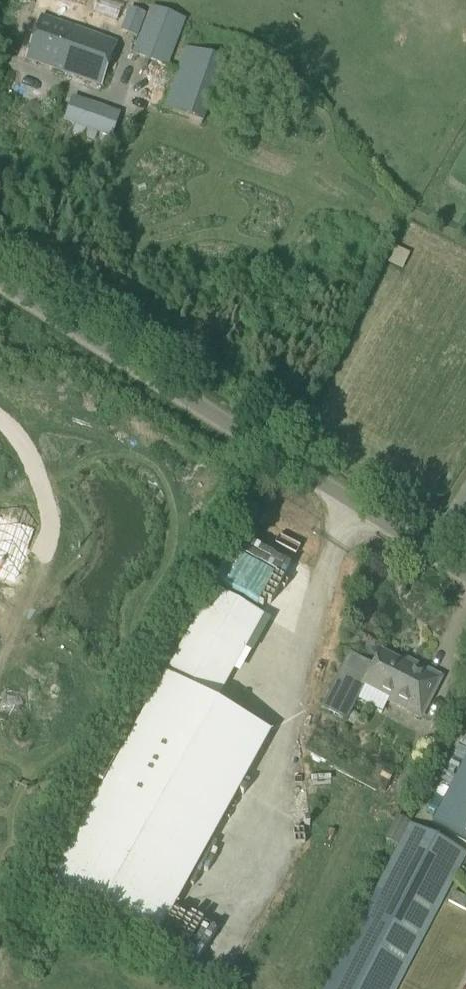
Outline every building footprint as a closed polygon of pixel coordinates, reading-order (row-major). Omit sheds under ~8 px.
[(168,67),(186,18),(151,5),(133,54),(168,67)] [(41,16),(25,58),(101,86),(116,44),(41,16)] [(203,121),(225,61),(183,46),(162,107),(203,121)] [(71,97),(62,122),(109,138),(118,113),(71,97)] [(15,583),(33,531),(0,519),(0,577),(15,583)] [(255,612),(213,589),(48,887),(153,945),(269,733),(207,699),(255,612)] [(380,652),(373,665),(349,653),(320,708),(346,722),(357,700),(382,713),(390,698),(393,699),(395,696),(412,704),(408,711),(421,718),(441,678),(411,663),(408,667),(380,652)] [(432,825),(465,843),(465,760),(432,825)] [(326,988),(389,988),(461,850),(411,824),(326,988)]
